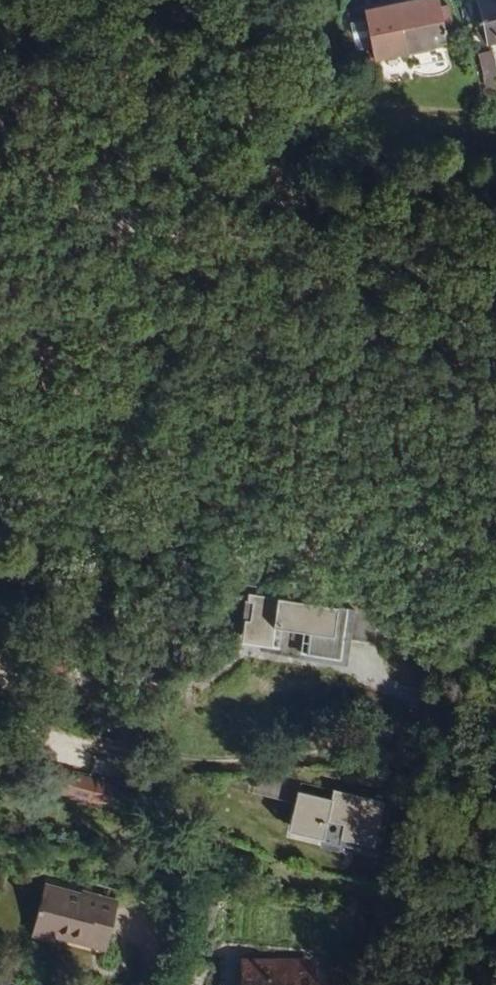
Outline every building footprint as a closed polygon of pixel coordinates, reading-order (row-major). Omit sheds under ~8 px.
[(419,0),(409,0),(374,8),(373,2),(347,8),(358,54),(428,38),(419,0)] [(373,2),(374,8),(409,0),(383,0),(373,2)] [(474,41),(495,37),(495,0),(465,0),(474,41)] [(337,639),(340,607),(232,600),(231,608),(236,608),(235,627),(238,627),(236,644),(249,645),(248,658),(301,662),(301,657),(302,636),(329,638),(337,639)] [(328,659),(329,638),(302,636),(301,657),(328,659)] [(111,806),(116,787),(54,769),(49,788),(111,806)] [(383,849),(394,808),(346,795),(343,805),(309,796),(312,787),(282,779),(261,784),(258,794),(307,805),(305,816),(309,819),(305,835),(350,847),(352,840),(383,849)] [(107,950),(118,909),(43,888),(29,939),(53,946),(56,936),(107,950)] [(304,959),(229,959),(229,984),(304,984),(304,959)]
